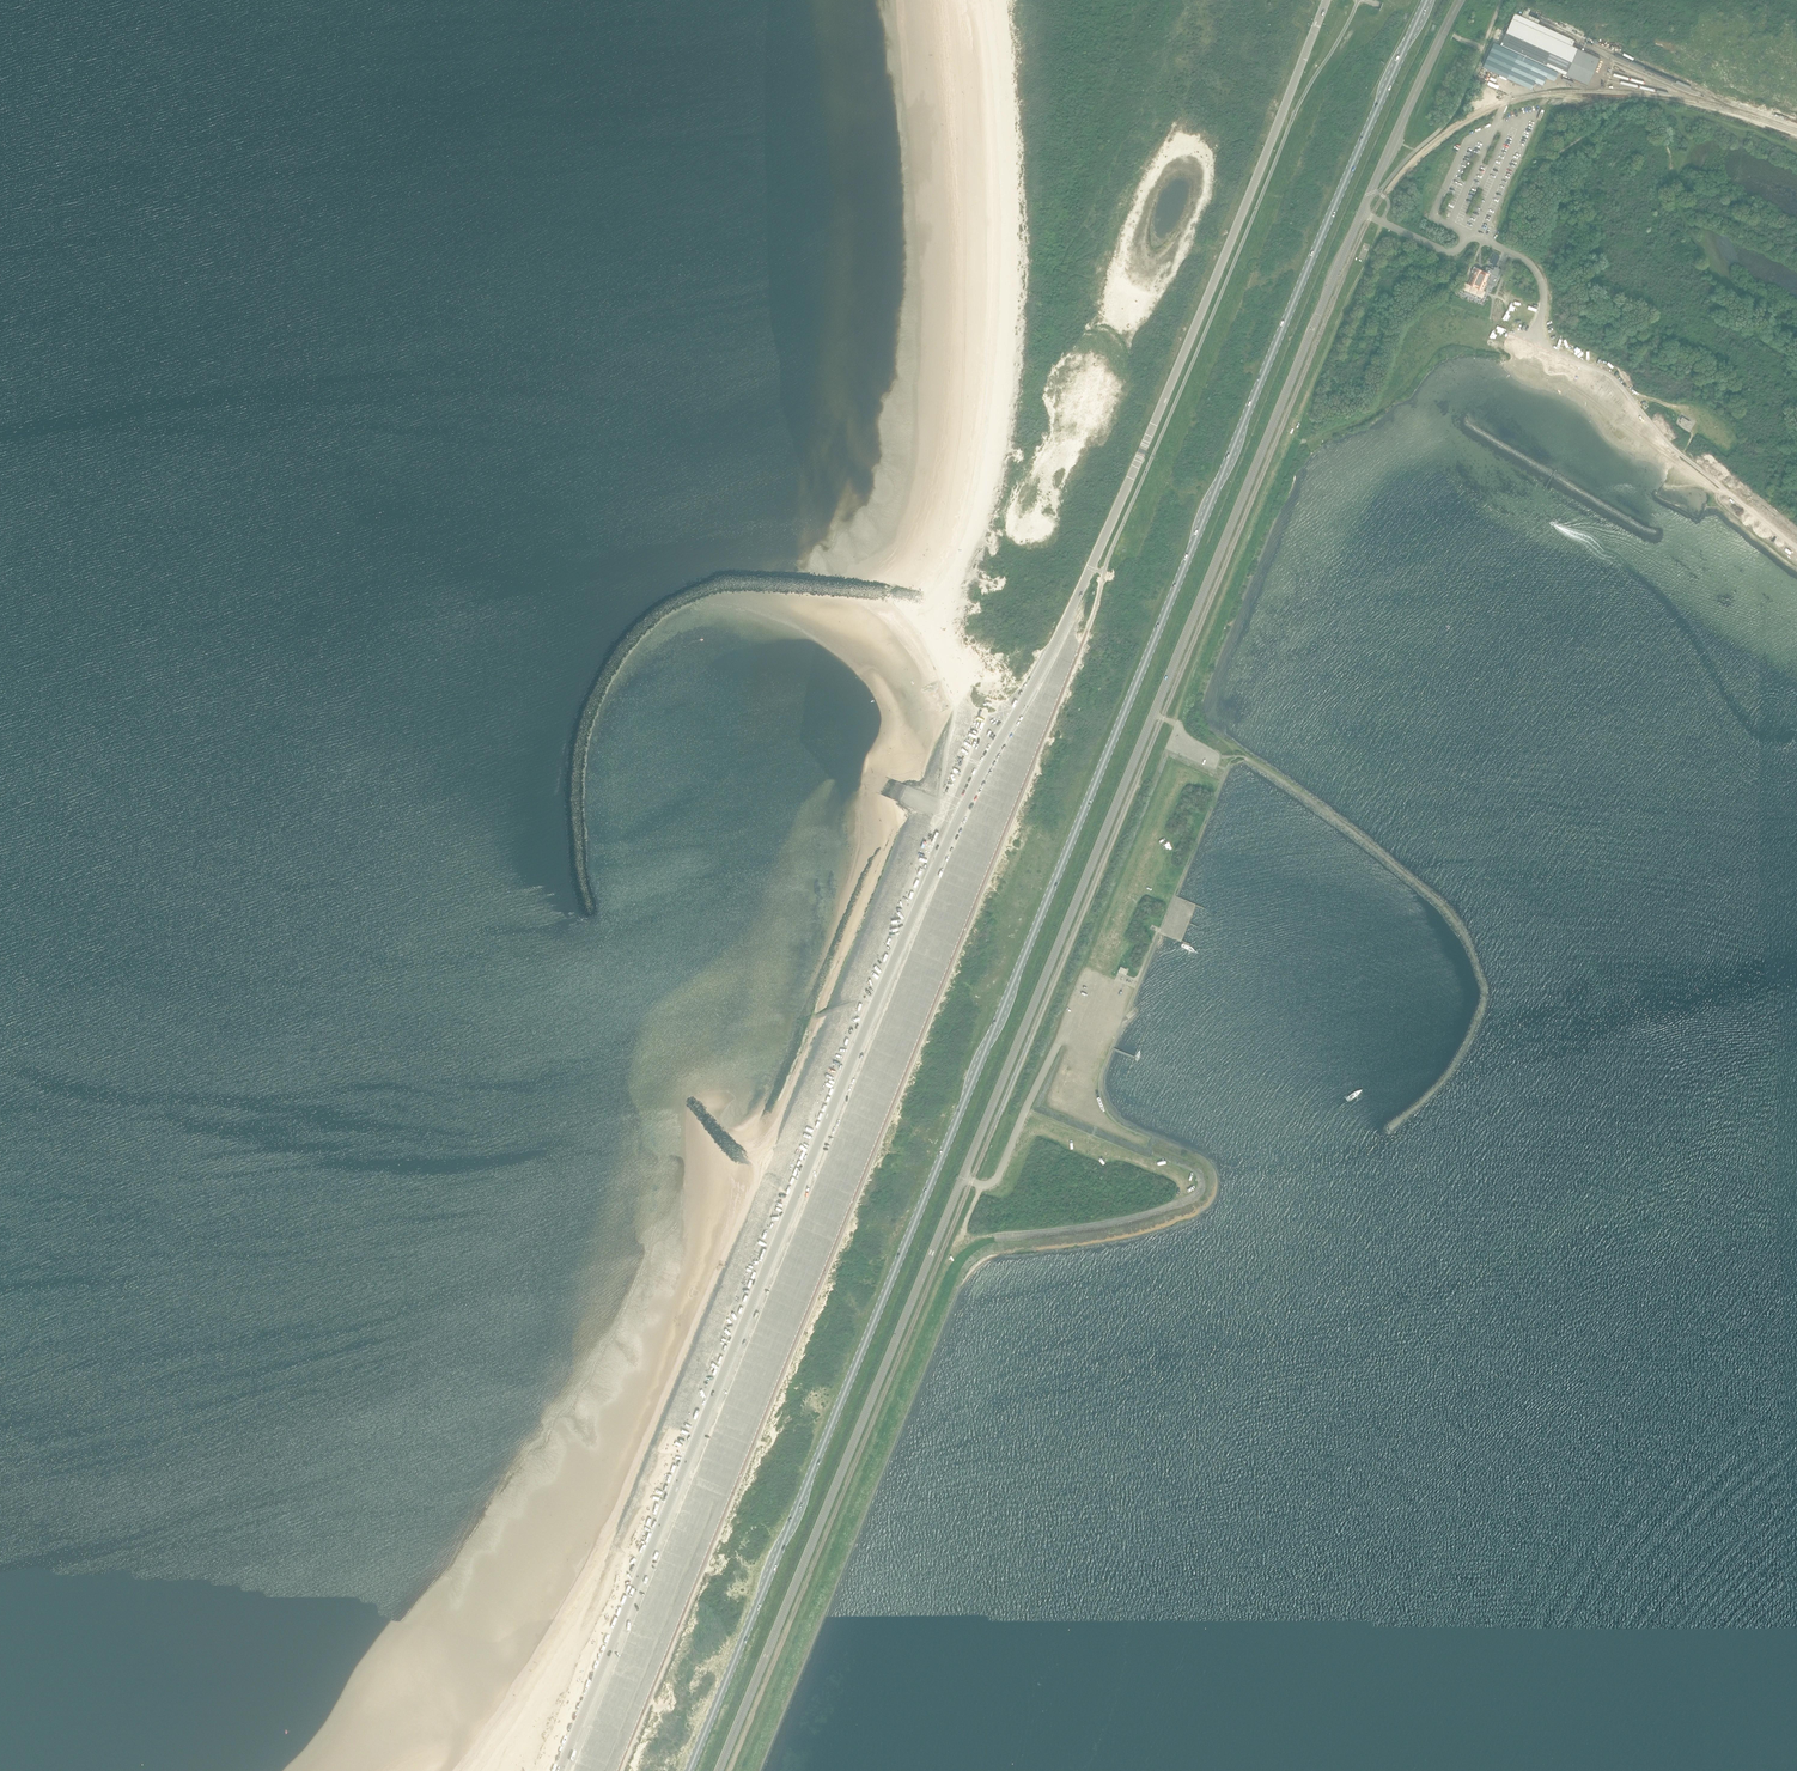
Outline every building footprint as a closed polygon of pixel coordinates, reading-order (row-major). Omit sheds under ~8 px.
[(1525,8),(1522,15),(1538,23),(1539,19),(1528,14),(1530,10),(1525,8)] [(1494,40),(1482,66),(1498,73),(1497,76),(1504,79),(1505,76),(1531,88),(1534,80),(1542,84),(1544,79),(1546,76),(1554,79),(1556,75),(1558,71),(1565,75),(1588,85),(1590,80),(1592,76),(1593,73),(1595,70),(1596,67),(1598,64),(1599,60),(1600,58),(1572,45),(1574,41),(1575,40),(1538,23),(1522,15),(1515,12),(1500,43),(1494,40)] [(1500,256),(1494,254),(1490,262),(1496,265),(1500,256)] [(1474,266),(1466,282),(1477,287),(1485,290),(1488,282),(1489,282),(1494,271),(1486,267),(1485,269),(1484,271),(1474,266)] [(1486,266),(1486,267),(1494,271),(1489,282),(1495,285),(1502,269),(1495,266),(1494,267),(1493,269),(1491,268),(1486,266)] [(1683,421),(1681,424),(1688,428),(1689,425),(1688,424),(1689,422),(1683,418),(1681,421),(1683,421)]
